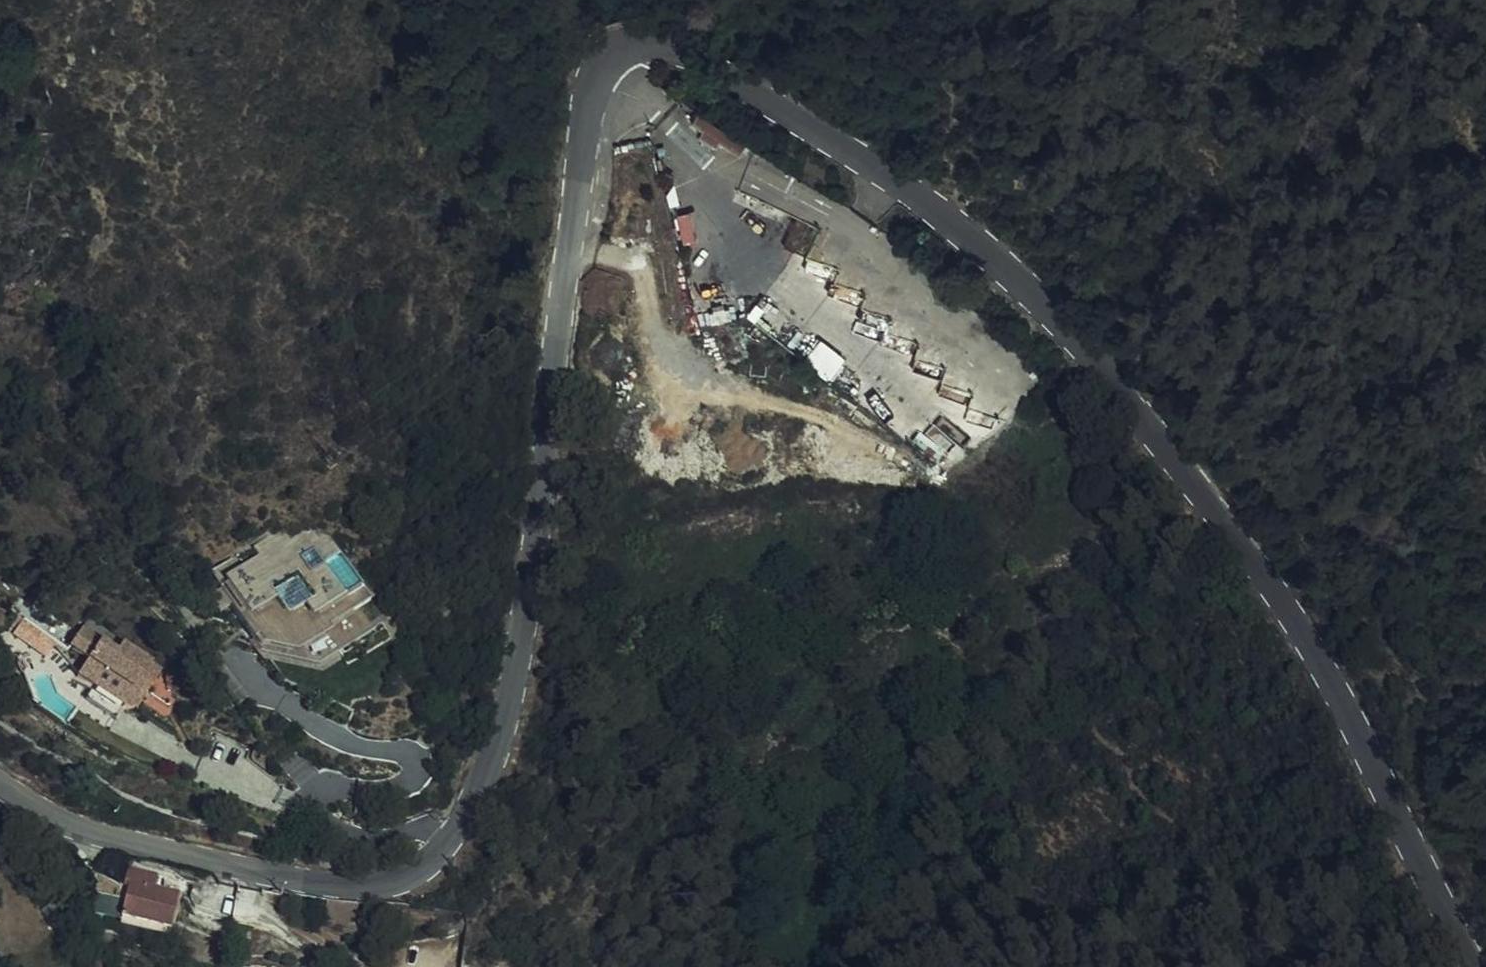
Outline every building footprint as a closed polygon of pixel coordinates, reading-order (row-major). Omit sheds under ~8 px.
[(731,141),(681,109),(675,118),(687,125),(683,131),(700,141),(703,136),(724,150),(731,141)] [(807,362),(833,377),(847,354),(820,339),(807,362)] [(235,615),(247,632),(255,625),(260,631),(289,635),(320,613),(316,609),(340,591),(322,566),(337,555),(316,528),(302,524),(297,519),(277,533),(268,521),(238,543),(247,554),(218,574),(228,588),(217,596),(230,613),(235,609),(237,613),(235,615)] [(316,609),(320,613),(344,596),(340,591),(316,609)] [(9,597),(0,611),(0,616),(6,620),(18,602),(9,597)] [(46,645),(11,623),(2,638),(13,644),(24,643),(38,651),(46,645)] [(132,703),(143,684),(133,679),(144,659),(113,641),(108,648),(71,628),(60,648),(78,658),(68,676),(86,686),(80,698),(109,716),(116,703),(122,706),(132,703)] [(133,679),(143,684),(154,664),(144,659),(133,679)] [(127,876),(130,877),(156,884),(159,872),(159,871),(149,868),(131,864),(130,867),(127,876)] [(130,877),(128,884),(121,915),(146,921),(170,929),(180,890),(156,884),(130,877)]
